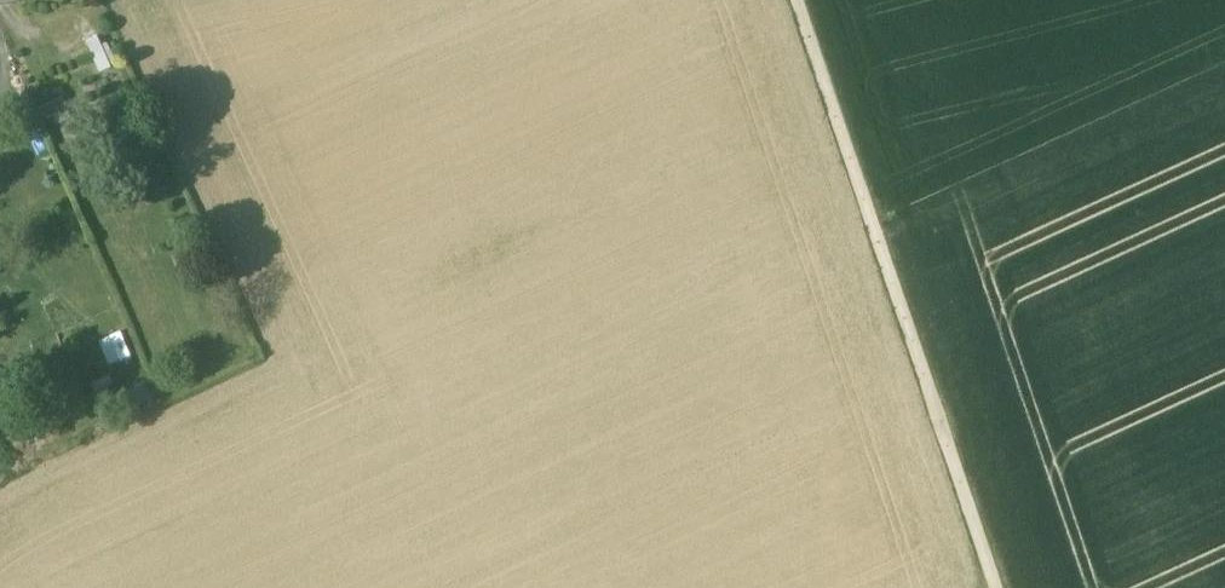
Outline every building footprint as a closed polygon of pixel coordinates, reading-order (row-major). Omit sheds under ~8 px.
[(98,37),(86,42),(99,73),(111,68),(98,37)] [(63,98),(39,109),(44,121),(69,110),(63,98)]
